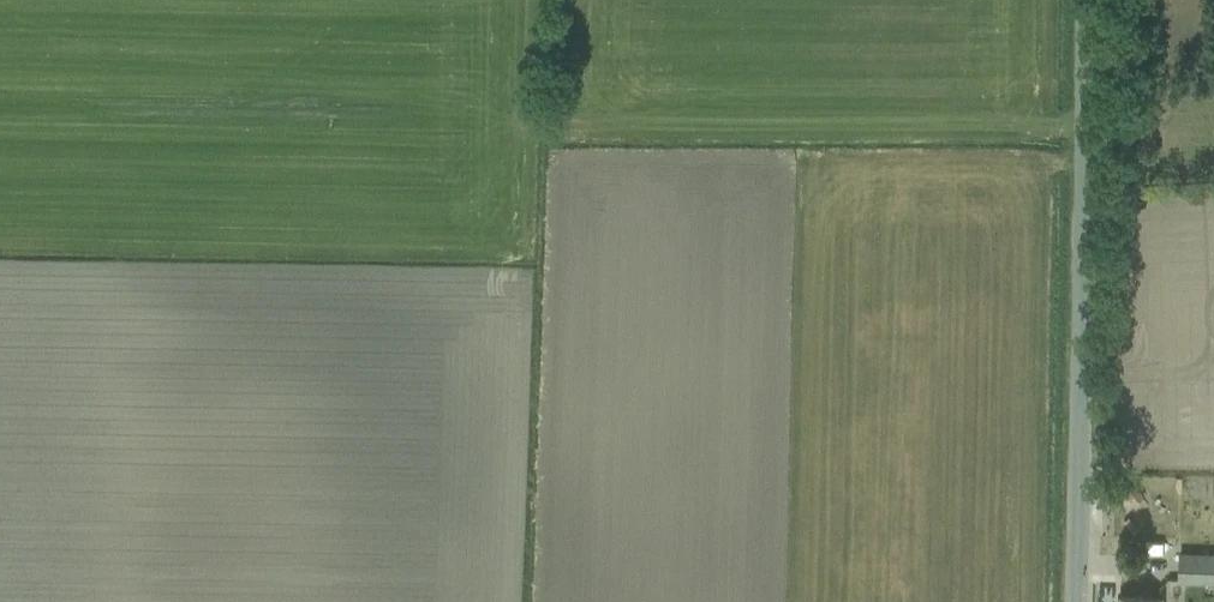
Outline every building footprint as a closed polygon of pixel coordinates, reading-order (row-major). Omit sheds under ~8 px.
[(1178,544),(1178,581),(1213,581),(1213,544),(1178,544)]
